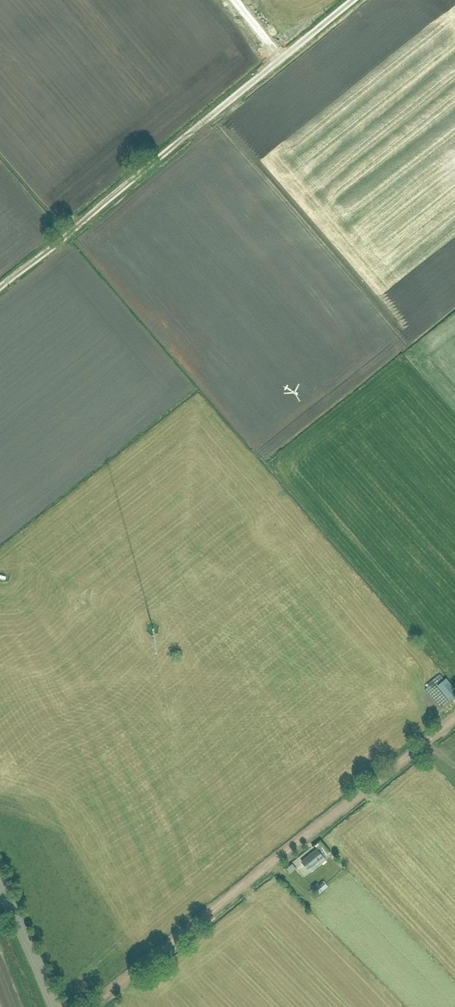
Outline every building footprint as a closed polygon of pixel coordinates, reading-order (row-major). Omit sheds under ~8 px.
[(454,696),(454,689),(446,678),(438,686),(450,701),(454,696)] [(440,693),(431,700),(440,712),(449,705),(440,693)] [(323,857),(317,849),(302,861),(308,869),(323,857)] [(290,862),(283,866),(286,873),(293,870),(290,862)]
